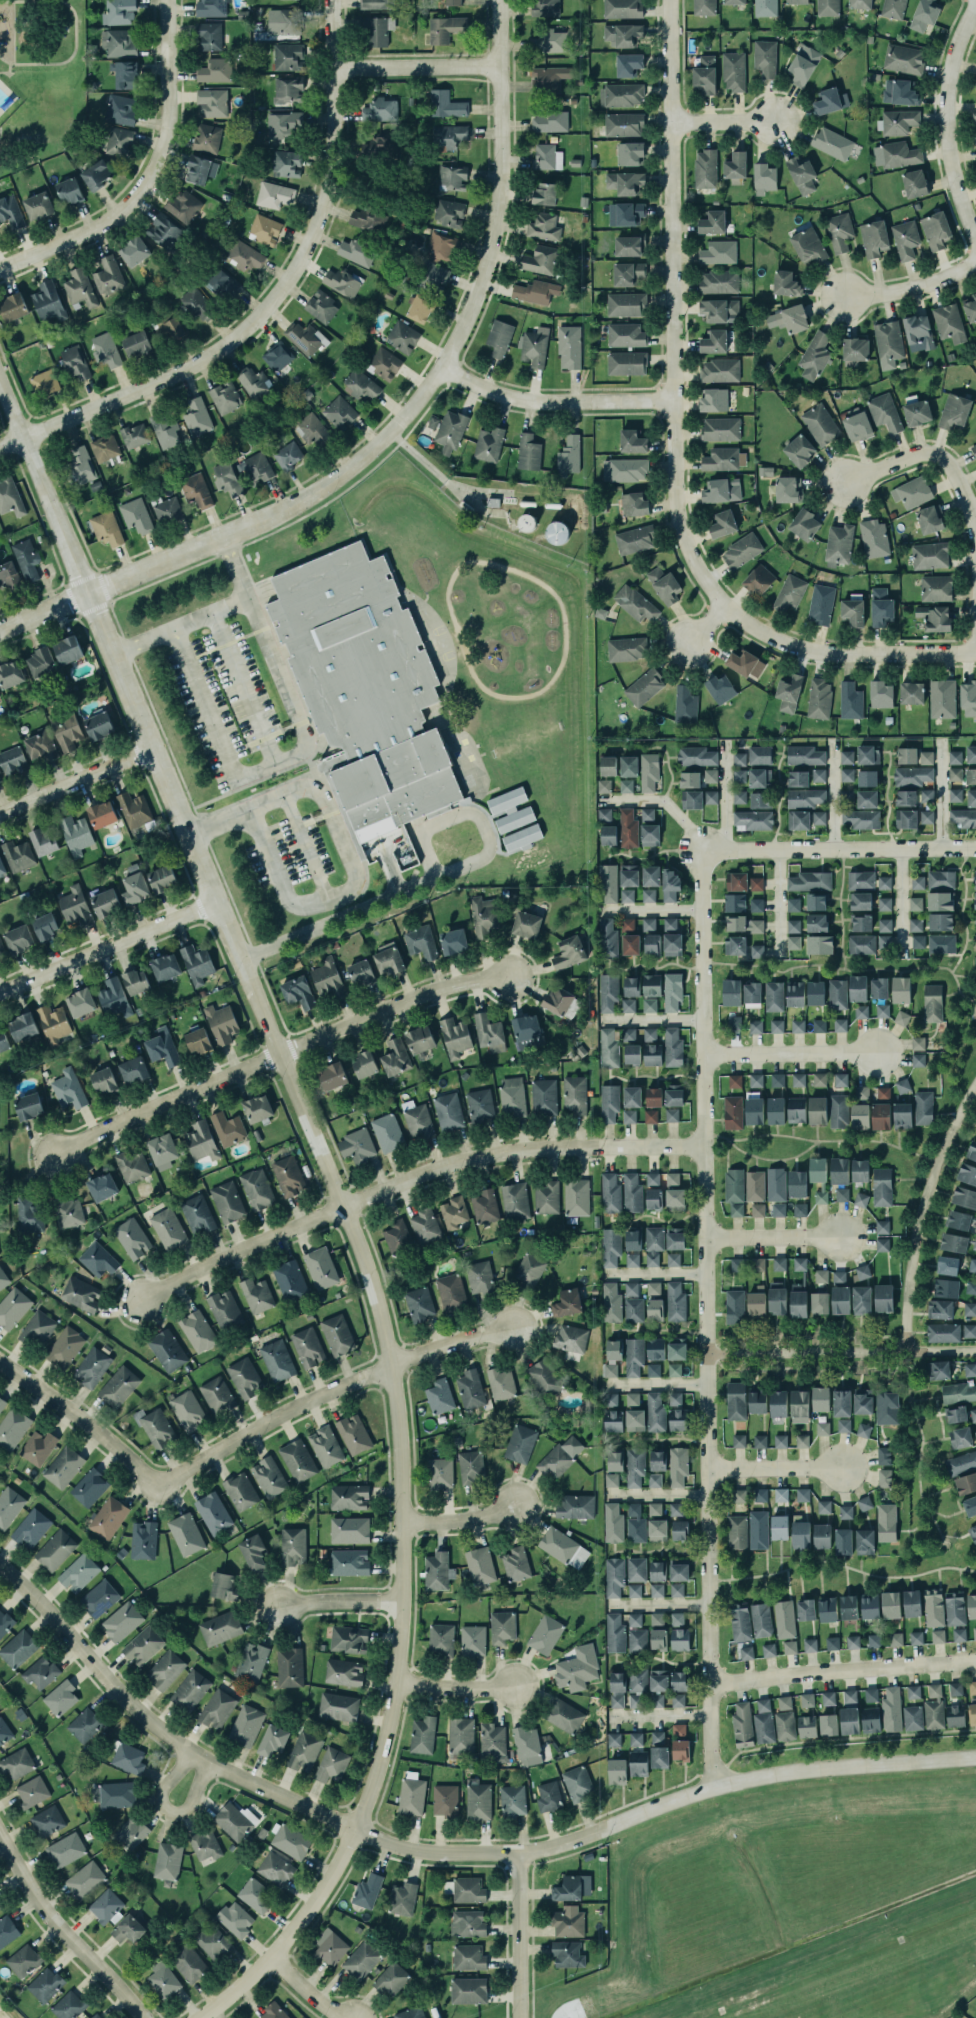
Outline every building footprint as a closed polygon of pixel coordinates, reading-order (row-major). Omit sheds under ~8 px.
[(107,9),(106,0),(136,0),(137,9),(127,10),(133,10),(133,18),(130,18),(131,22),(107,24),(107,23),(102,23),(101,10),(107,9)] [(226,17),(226,3),(230,3),(230,0),(196,0),(195,16),(226,17)] [(401,9),(401,0),(360,0),(360,9),(401,9)] [(531,14),(559,14),(558,0),(531,0),(531,14)] [(604,17),(603,0),(640,0),(640,2),(643,2),(643,17),(604,17)] [(693,14),(715,13),(715,0),(693,0),(693,14)] [(754,15),(754,0),(776,0),(776,15),(754,15)] [(816,16),(838,16),(838,0),(816,0),(816,16)] [(848,8),(871,9),(871,0),(849,0),(848,8)] [(906,0),(884,0),(880,14),(901,19),(906,0)] [(908,26),(922,32),(926,21),(934,24),(942,4),(935,1),(935,0),(919,0),(908,26)] [(267,10),(268,35),(301,34),(300,9),(267,10)] [(366,16),(366,21),(366,46),(387,45),(387,16),(366,16)] [(468,17),(429,18),(430,45),(449,45),(449,32),(468,32),(468,17)] [(195,22),(221,22),(222,49),(197,50),(197,39),(201,39),(201,36),(196,36),(195,22)] [(602,22),(644,22),(644,39),(638,39),(638,47),(614,47),(614,46),(609,46),(609,41),(602,41),(602,22)] [(105,28),(136,28),(136,38),(131,38),(131,40),(135,40),(135,42),(136,42),(137,56),(106,56),(105,28)] [(567,51),(566,32),(553,32),(553,28),(539,28),(539,38),(535,38),(535,52),(567,51)] [(775,40),(753,39),(753,68),(760,68),(760,78),(775,78),(775,40)] [(801,88),(821,54),(809,47),(808,48),(802,44),(802,43),(799,41),(798,44),(802,46),(798,53),(796,52),(786,69),(787,69),(785,71),(791,75),(793,73),(794,73),(789,81),(801,88)] [(922,75),(882,67),(887,41),(924,49),(922,60),(925,60),(922,75)] [(274,71),(303,70),(303,44),(273,44),(274,71)] [(744,52),(722,53),(723,91),(745,91),(744,52)] [(644,68),(643,54),(616,55),(617,77),(636,77),(636,69),(644,68)] [(701,95),(716,94),(716,66),(715,66),(715,54),(700,54),(700,66),(693,66),(693,89),(701,89),(701,95)] [(207,57),(231,57),(231,80),(196,81),(196,66),(207,66),(207,57)] [(115,61),(109,61),(109,70),(115,70),(116,88),(125,88),(125,80),(135,80),(135,74),(138,74),(138,61),(115,61)] [(531,66),(572,66),(572,77),(560,77),(561,92),(531,92),(531,78),(537,78),(537,75),(532,75),(531,66)] [(274,76),(303,75),(303,89),(298,89),(298,93),(303,92),(303,100),(284,101),(284,102),(273,102),(273,95),(274,95),(274,76)] [(909,90),(910,80),(884,79),(883,103),(920,104),(920,90),(909,90)] [(644,84),(600,85),(600,106),(644,106),(644,84)] [(812,102),(816,115),(850,106),(846,93),(838,95),(836,87),(818,91),(820,100),(812,102)] [(430,88),(449,88),(449,101),(468,101),(468,115),(430,115),(430,88)] [(196,89),(196,103),(200,103),(200,112),(203,112),(203,117),(227,117),(227,89),(196,89)] [(136,112),(137,112),(134,125),(133,124),(133,125),(103,119),(109,92),(139,98),(136,112)] [(362,107),(362,121),(397,121),(397,101),(383,100),(383,97),(371,97),(371,107),(362,107)] [(882,111),(919,109),(920,124),(908,125),(908,131),(906,131),(906,134),(883,134),(882,111)] [(535,114),(535,117),(532,117),(532,130),(567,130),(567,110),(548,110),(548,114),(535,114)] [(268,139),(292,138),(292,130),(303,130),(302,113),(267,114),(268,139)] [(604,114),(605,137),(643,136),(642,114),(604,114)] [(192,149),(216,155),(222,128),(198,123),(192,149)] [(468,125),(432,126),(432,149),(456,148),(456,141),(468,140),(468,125)] [(109,126),(132,129),(129,154),(105,151),(109,126)] [(844,161),(847,155),(855,159),(861,145),(822,126),(821,128),(820,127),(818,132),(815,131),(808,144),(844,161)] [(397,156),(396,137),(370,138),(371,144),(361,144),(361,157),(397,156)] [(921,148),(907,150),(906,140),(879,144),(882,168),(923,163),(921,148)] [(617,166),(644,165),(644,142),(617,143),(617,166)] [(554,144),(533,144),(534,170),(562,169),(562,152),(554,152),(554,144)] [(301,168),(301,152),(273,150),(272,176),(299,177),(300,168),(301,168)] [(716,150),(694,150),(695,188),(716,188),(716,150)] [(746,178),(746,151),(732,151),(731,162),(723,161),(723,178),(746,178)] [(191,154),(188,166),(190,167),(188,176),(186,175),(185,179),(204,185),(212,160),(191,154)] [(801,163),(797,155),(785,160),(801,197),(816,190),(811,179),(816,176),(809,159),(801,163)] [(113,174),(103,158),(79,174),(92,193),(104,185),(102,182),(113,174)] [(754,196),(765,195),(764,190),(777,190),(776,168),(768,168),(768,163),(754,163),(754,196)] [(466,191),(467,182),(466,182),(468,168),(439,165),(437,184),(446,184),(445,189),(466,191)] [(905,198),(927,195),(924,170),(903,172),(905,198)] [(617,195),(617,188),(605,188),(605,172),(645,172),(645,186),(638,186),(638,195),(617,195)] [(84,197),(74,176),(54,185),(64,206),(84,197)] [(281,202),(292,205),(296,190),(261,181),(255,204),(278,210),(281,202)] [(532,203),(533,189),(536,190),(536,187),(539,187),(539,182),(557,183),(555,205),(532,203)] [(189,225),(203,202),(179,188),(165,211),(189,225)] [(31,223),(55,213),(46,190),(22,200),(31,223)] [(14,194),(0,199),(0,223),(9,220),(12,230),(24,227),(14,194)] [(432,222),(460,227),(462,219),(463,219),(466,204),(437,198),(432,222)] [(645,202),(608,203),(609,225),(637,225),(637,224),(640,224),(640,216),(645,216),(645,202)] [(352,209),(347,222),(381,234),(388,213),(367,206),(366,209),(359,206),(357,211),(352,209)] [(698,219),(698,232),(725,232),(725,210),(708,210),(708,218),(698,219)] [(945,248),(943,241),(953,237),(943,210),(919,219),(932,253),(945,248)] [(282,223),(256,211),(248,231),(255,234),(253,238),(272,246),(275,239),(271,237),(272,234),(277,236),(282,223)] [(561,227),(555,226),(556,214),(535,212),(534,223),(527,222),(525,237),(559,241),(561,227)] [(835,255),(848,251),(845,240),(855,237),(847,212),(824,219),(835,255)] [(145,235),(171,252),(186,230),(158,213),(152,223),(152,224),(145,235)] [(889,249),(884,220),(859,224),(865,260),(880,257),(879,250),(889,249)] [(920,245),(914,220),(891,226),(900,263),(915,259),(912,247),(920,245)] [(789,237),(804,263),(813,257),(816,263),(829,256),(811,225),(789,237)] [(425,259),(439,262),(439,259),(452,262),(457,238),(430,232),(425,259)] [(119,250),(131,267),(152,252),(138,233),(134,236),(134,237),(128,240),(126,241),(127,242),(124,244),(125,246),(119,250)] [(342,241),(336,254),(368,269),(379,246),(355,235),(350,244),(342,241)] [(615,256),(645,256),(646,236),(615,236),(615,256)] [(244,269),(246,265),(259,272),(267,256),(234,239),(224,259),(244,269)] [(699,264),(736,263),(735,240),(707,241),(707,249),(698,250),(699,264)] [(535,243),(556,248),(555,253),(557,253),(553,274),(519,267),(522,253),(532,256),(535,243)] [(125,286),(113,253),(99,259),(103,270),(91,274),(99,296),(125,286)] [(414,283),(441,293),(444,285),(444,286),(450,270),(423,260),(414,283)] [(614,286),(614,263),(646,262),(646,276),(637,276),(637,285),(633,285),(633,286),(614,286)] [(70,304),(84,300),(87,310),(97,306),(84,265),(69,270),(72,279),(63,282),(70,304)] [(242,288),(218,265),(202,282),(221,300),(228,292),(233,297),(242,288)] [(350,275),(353,271),(343,266),(340,270),(337,269),(335,272),(328,268),(320,281),(351,299),(361,282),(350,275)] [(773,295),(801,296),(802,281),(792,281),(792,271),(774,270),(773,295)] [(699,293),(737,293),(738,272),(700,271),(699,293)] [(30,295),(40,321),(55,315),(57,322),(67,318),(52,278),(38,284),(41,291),(30,295)] [(550,282),(532,280),(531,286),(512,284),(510,299),(547,304),(550,282)] [(194,283),(217,311),(206,320),(204,318),(202,320),(194,310),(191,313),(178,297),(194,283)] [(303,309),(326,325),(340,305),(317,289),(303,309)] [(6,323),(29,314),(21,292),(0,300),(0,308),(6,323)] [(435,301),(413,293),(404,316),(425,325),(435,301)] [(646,293),(607,294),(607,317),(646,316),(646,293)] [(974,297),(975,296),(975,321),(970,323),(962,305),(975,300),(974,297)] [(738,300),(699,300),(699,314),(705,314),(705,323),(738,322),(738,300)] [(932,309),(956,302),(967,340),(954,344),(951,336),(941,339),(932,309)] [(773,313),(780,310),(802,303),(804,308),(807,316),(805,317),(808,323),(807,324),(808,328),(789,334),(785,322),(777,324),(773,313)] [(156,320),(171,343),(187,333),(171,309),(156,320)] [(903,318),(916,315),(916,318),(919,317),(919,316),(922,315),(924,315),(928,315),(935,348),(924,351),(922,340),(919,341),(917,342),(909,344),(903,318)] [(421,333),(408,354),(391,344),(393,340),(385,336),(397,317),(421,333)] [(494,346),(490,355),(502,360),(515,325),(494,318),(486,340),(488,344),(494,346)] [(873,324),(898,319),(904,357),(879,362),(873,324)] [(293,321),(283,331),(309,357),(322,343),(312,333),(316,330),(308,322),(302,328),(297,323),(296,324),(293,321)] [(607,324),(607,347),(647,346),(646,332),(639,332),(639,324),(607,324)] [(580,325),(580,369),(567,369),(567,367),(561,367),(561,353),(557,353),(558,325),(580,325)] [(699,353),(726,352),(726,329),(710,330),(710,338),(699,339),(699,353)] [(818,329),(798,363),(805,367),(801,374),(812,381),(816,375),(818,376),(826,362),(829,363),(831,359),(828,358),(832,352),(826,349),(826,348),(823,346),(830,336),(818,329)] [(122,339),(131,361),(154,352),(145,330),(122,339)] [(523,330),(548,334),(543,369),(530,367),(531,358),(529,358),(529,360),(519,359),(523,330)] [(101,365),(106,362),(109,370),(123,364),(108,331),(90,339),(101,365)] [(869,339),(869,360),(843,360),(843,337),(859,337),(859,339),(869,339)] [(261,357),(276,374),(295,356),(279,340),(261,357)] [(90,378),(80,344),(61,350),(69,377),(76,375),(78,381),(90,378)] [(375,367),(372,372),(388,382),(394,373),(395,374),(403,361),(379,346),(369,363),(375,367)] [(607,374),(607,352),(647,352),(647,365),(646,365),(646,374),(607,374)] [(739,360),(700,359),(700,381),(738,382),(739,360)] [(28,376),(49,365),(61,390),(42,399),(39,396),(28,376)] [(273,387),(262,370),(255,374),(249,365),(235,374),(252,401),(273,387)] [(372,402),(382,389),(355,367),(340,385),(357,398),(361,393),(372,402)] [(241,407),(231,380),(208,389),(218,415),(241,407)] [(699,411),(727,411),(726,388),(704,389),(704,397),(699,397),(699,411)] [(903,430),(888,392),(866,401),(876,426),(885,423),(890,435),(903,430)] [(949,392),(973,400),(965,426),(956,423),(956,422),(952,420),(948,430),(937,425),(949,392)] [(320,411),(337,394),(355,412),(338,429),(320,411)] [(184,413),(193,437),(213,429),(201,395),(187,401),(190,410),(184,413)] [(902,405),(908,427),(932,420),(927,399),(902,405)] [(799,415),(821,401),(842,433),(820,448),(799,415)] [(181,443),(170,410),(149,416),(159,450),(181,443)] [(469,416),(456,449),(452,448),(449,456),(439,453),(443,445),(433,440),(444,413),(446,414),(447,410),(457,414),(457,412),(463,415),(469,416)] [(864,410),(842,419),(851,442),(862,437),(862,439),(874,434),(864,410)] [(333,437),(311,411),(293,427),(307,444),(312,440),(319,448),(333,437)] [(704,418),(739,417),(740,439),(701,440),(701,426),(703,426),(703,420),(704,421),(704,418)] [(118,429),(128,424),(129,428),(143,422),(150,439),(127,449),(118,429)] [(480,429),(489,431),(488,432),(490,433),(492,425),(504,428),(496,462),(473,457),(480,429)] [(647,452),(647,438),(639,438),(639,429),(620,430),(620,452),(647,452)] [(517,468),(540,470),(542,443),(532,443),(533,433),(519,432),(517,468)] [(89,442),(97,463),(120,455),(112,433),(89,442)] [(799,469),(818,452),(801,433),(782,450),(799,469)] [(579,434),(565,434),(565,452),(557,452),(556,472),(579,473),(579,434)] [(293,439),(272,453),(285,472),(293,466),(292,464),(304,455),(293,439)] [(98,476),(79,484),(74,473),(70,474),(66,464),(72,462),(70,458),(74,457),(71,449),(84,443),(98,476)] [(710,455),(710,447),(738,447),(738,469),(701,469),(700,456),(710,455)] [(261,449),(275,474),(263,481),(261,476),(257,478),(260,483),(253,486),(244,469),(239,472),(234,463),(261,449)] [(608,459),(648,458),(648,471),(644,471),(644,478),(637,478),(637,480),(609,481),(608,459)] [(231,498),(243,493),(231,460),(212,467),(217,480),(214,481),(218,493),(228,489),(231,498)] [(214,505),(200,471),(178,481),(187,503),(194,500),(198,511),(214,505)] [(889,490),(895,502),(901,499),(906,510),(934,497),(923,474),(889,490)] [(12,510),(16,518),(26,514),(11,475),(0,479),(0,515),(12,510)] [(802,477),(776,477),(775,501),(801,502),(802,477)] [(701,503),(740,501),(739,478),(706,480),(707,489),(701,489),(701,503)] [(621,493),(646,491),(647,500),(648,500),(650,513),(623,516),(621,493)] [(118,505),(140,496),(154,529),(141,534),(140,531),(138,532),(135,524),(127,527),(118,505)] [(152,506),(161,526),(184,516),(175,496),(152,506)] [(939,503),(916,511),(923,535),(945,528),(942,520),(945,519),(943,513),(942,514),(939,503)] [(802,507),(787,528),(808,543),(823,522),(802,507)] [(718,522),(708,526),(713,538),(738,529),(730,508),(715,514),(718,522)] [(124,543),(111,510),(88,519),(98,543),(108,540),(111,548),(124,543)] [(858,521),(865,559),(890,554),(884,522),(878,523),(877,518),(858,521)] [(655,545),(620,555),(614,534),(652,523),(655,536),(652,537),(655,545)] [(844,527),(844,523),(854,524),(849,564),(836,562),(835,567),(826,565),(827,561),(824,560),(829,525),(844,527)] [(727,546),(751,530),(764,549),(731,571),(724,559),(727,557),(724,552),(729,548),(727,546)] [(362,540),(371,559),(385,554),(443,699),(431,704),(465,799),(358,839),(324,756),(328,755),(266,604),(279,598),(271,578),(362,540)] [(28,541),(38,564),(33,566),(38,580),(26,585),(11,548),(28,541)] [(912,545),(950,541),(951,551),(947,551),(948,565),(914,569),(912,545)] [(20,582),(0,592),(0,566),(10,561),(20,582)] [(758,562),(739,576),(746,588),(753,582),(760,588),(773,575),(758,562)] [(644,572),(666,604),(676,600),(670,590),(677,585),(670,569),(661,573),(656,565),(644,572)] [(788,572),(808,582),(795,607),(788,604),(783,613),(770,606),(788,572)] [(921,575),(921,600),(952,600),(952,589),(951,589),(951,584),(952,583),(952,575),(921,575)] [(623,582),(656,608),(650,620),(642,615),(638,621),(611,596),(623,582)] [(835,587),(813,584),(807,622),(828,626),(835,587)] [(894,599),(887,599),(887,587),(871,588),(871,627),(886,627),(886,621),(894,621),(894,599)] [(840,599),(864,599),(864,627),(850,627),(850,617),(848,617),(848,619),(841,619),(840,599)] [(915,606),(927,606),(927,609),(935,609),(935,606),(949,606),(949,617),(952,617),(952,631),(925,632),(925,623),(926,623),(926,616),(915,616),(915,606)] [(60,665),(83,658),(76,635),(52,642),(60,665)] [(605,637),(646,636),(646,659),(605,661),(605,637)] [(25,659),(32,656),(31,654),(35,652),(34,650),(47,644),(57,668),(34,678),(25,659)] [(729,648),(721,660),(747,676),(750,671),(754,676),(765,663),(756,657),(742,645),(737,653),(729,648)] [(2,688),(25,679),(17,660),(10,663),(9,661),(0,665),(0,683),(2,688)] [(624,686),(652,663),(660,674),(655,678),(662,686),(635,709),(622,692),(624,686)] [(712,671),(701,678),(716,702),(734,695),(726,672),(715,677),(712,671)] [(781,699),(778,711),(794,715),(803,675),(790,673),(788,681),(779,679),(775,697),(781,699)] [(810,676),(806,716),(828,719),(831,690),(829,690),(830,683),(824,682),(824,678),(810,676)] [(840,680),(840,717),(862,717),(863,689),(854,689),(854,680),(840,680)] [(884,680),(870,681),(871,708),(893,707),(892,685),(884,686),(884,680)] [(955,718),(954,680),(929,680),(930,718),(955,718)] [(970,680),(970,684),(960,684),(961,717),(975,716),(975,680),(970,680)] [(672,683),(672,714),(696,714),(696,693),(688,692),(686,681),(672,683)] [(924,704),(924,683),(900,683),(900,704),(924,704)] [(76,748),(63,753),(47,714),(71,704),(84,734),(78,737),(79,739),(75,741),(74,738),(72,739),(76,748)] [(92,741),(115,733),(107,709),(84,717),(92,741)] [(36,728),(38,733),(23,739),(31,760),(45,754),(47,760),(58,755),(45,724),(36,728)] [(6,778),(29,768),(19,745),(0,753),(0,763),(6,778)] [(787,745),(814,745),(814,750),(825,750),(825,763),(787,764),(787,745)] [(858,746),(859,763),(879,763),(879,749),(874,749),(874,745),(858,746)] [(771,765),(771,746),(748,746),(748,765),(771,765)] [(966,746),(966,764),(975,763),(975,746),(966,746)] [(706,747),(677,747),(677,766),(717,766),(717,752),(706,752),(706,747)] [(917,748),(898,748),(898,764),(917,764),(917,748)] [(853,751),(840,751),(840,765),(853,764),(853,751)] [(961,764),(961,751),(948,751),(948,765),(961,764)] [(932,764),(932,752),(919,752),(919,764),(932,764)] [(745,753),(733,753),(733,766),(746,766),(745,753)] [(658,754),(640,754),(641,792),(654,792),(654,781),(659,781),(658,754)] [(621,777),(638,776),(637,756),(620,757),(621,777)] [(600,757),(616,757),(617,775),(601,775),(600,757)] [(841,782),(853,781),(853,768),(840,769),(841,782)] [(894,768),(894,785),(921,786),(921,781),(933,781),(933,768),(894,768)] [(949,781),(962,781),(961,768),(948,768),(949,781)] [(704,783),(717,782),(716,769),(704,769),(704,783)] [(748,787),(770,788),(771,769),(749,769),(748,787)] [(824,769),(812,769),(812,781),(824,781),(824,769)] [(966,769),(965,784),(975,785),(975,769),(966,769)] [(732,783),(746,783),(746,770),(732,770),(732,783)] [(858,786),(877,786),(877,770),(858,771),(858,786)] [(807,787),(807,771),(788,772),(789,787),(807,787)] [(681,772),(700,772),(700,788),(678,787),(679,779),(681,779),(681,772)] [(598,793),(611,792),(611,780),(597,780),(598,793)] [(620,793),(633,793),(633,780),(621,780),(620,793)] [(486,799),(493,818),(494,818),(499,833),(536,821),(530,803),(529,803),(523,787),(486,799)] [(786,790),(823,789),(823,808),(787,808),(786,790)] [(933,789),(920,790),(920,803),(933,802),(933,789)] [(961,789),(949,789),(949,802),(962,802),(961,789)] [(115,795),(128,790),(132,801),(134,801),(132,798),(143,793),(153,818),(129,828),(115,795)] [(703,809),(703,791),(687,790),(681,790),(681,808),(687,808),(686,809),(703,809)] [(746,804),(746,791),(733,790),(732,804),(746,804)] [(853,790),(841,790),(841,802),(854,802),(853,790)] [(915,790),(895,791),(896,807),(916,806),(915,790)] [(968,790),(975,790),(975,807),(968,807),(968,790)] [(704,791),(705,804),(718,804),(717,791),(704,791)] [(877,791),(857,791),(857,808),(877,808),(877,791)] [(751,793),(769,793),(769,800),(771,800),(771,808),(751,808),(751,793)] [(87,809),(95,830),(118,821),(109,799),(87,809)] [(633,807),(633,819),(637,819),(638,846),(632,846),(632,847),(628,848),(624,847),(624,846),(620,846),(620,808),(633,807)] [(654,807),(654,820),(641,821),(641,808),(654,807)] [(598,821),(611,821),(611,808),(598,809),(598,821)] [(842,809),(880,811),(879,829),(841,828),(842,809)] [(895,809),(896,819),(896,828),(901,827),(901,829),(910,829),(917,828),(917,810),(901,810),(901,809),(895,809)] [(788,810),(787,829),(793,829),(809,830),(809,811),(793,811),(792,810),(788,810)] [(920,810),(920,823),(934,823),(933,810),(920,810)] [(948,823),(960,823),(960,829),(975,828),(975,810),(948,810),(948,823)] [(773,829),(772,811),(732,812),(733,825),(745,825),(745,830),(773,829)] [(812,825),(825,824),(825,811),(812,811),(812,825)] [(80,848),(93,844),(85,818),(73,821),(71,816),(59,819),(72,860),(83,856),(80,848)] [(532,847),(530,842),(543,837),(537,823),(501,837),(507,852),(521,847),(522,850),(532,847)] [(659,845),(656,845),(653,845),(641,845),(641,825),(659,825),(659,845)] [(601,826),(601,846),(617,845),(616,826),(601,826)] [(29,832),(41,827),(43,832),(47,831),(49,835),(53,833),(60,848),(39,857),(29,832)] [(12,873),(36,862),(27,840),(15,845),(12,838),(0,843),(12,873)] [(145,875),(154,896),(166,891),(164,887),(176,882),(168,865),(145,875)] [(598,865),(598,890),(603,890),(603,903),(616,903),(617,865),(598,865)] [(638,886),(638,865),(620,865),(620,887),(638,886)] [(643,886),(660,886),(659,866),(642,866),(643,886)] [(662,902),(675,902),(675,891),(680,891),(681,876),(672,875),(672,869),(663,869),(662,902)] [(798,871),(831,871),(831,890),(786,890),(786,876),(798,876),(798,871)] [(847,872),(847,889),(875,889),(874,871),(847,872)] [(928,871),(928,889),(955,889),(955,871),(928,871)] [(747,891),(747,872),(726,873),(727,891),(747,891)] [(125,892),(119,895),(125,908),(137,903),(136,899),(148,894),(139,873),(120,881),(125,892)] [(890,890),(891,877),(878,876),(878,890),(890,890)] [(911,876),(911,889),(924,889),(924,876),(911,876)] [(762,878),(750,877),(750,890),(762,891),(762,878)] [(77,884),(94,922),(81,928),(76,919),(67,923),(56,900),(72,893),(69,887),(77,884)] [(88,899),(98,921),(121,910),(111,889),(88,899)] [(633,902),(633,890),(620,889),(620,902),(633,902)] [(655,889),(642,889),(642,902),(655,902),(655,889)] [(853,893),(872,893),(872,910),(851,910),(851,901),(853,901),(853,893)] [(927,910),(953,911),(954,893),(927,893),(927,910)] [(724,912),(745,912),(745,894),(724,894),(724,912)] [(475,939),(490,937),(489,930),(500,929),(496,899),(482,901),(481,895),(469,897),(475,939)] [(922,897),(908,898),(909,911),(922,910),(922,897)] [(750,912),(762,912),(763,899),(750,898),(750,912)] [(799,898),(787,899),(787,912),(800,911),(799,898)] [(891,911),(891,898),(878,898),(878,910),(891,911)] [(542,918),(518,910),(511,933),(535,940),(542,918)] [(953,930),(952,913),(929,914),(929,931),(953,930)] [(31,922),(41,943),(51,939),(49,935),(57,931),(50,914),(31,922)] [(807,915),(826,914),(828,914),(828,922),(828,927),(828,931),(807,932),(807,915)] [(617,915),(639,915),(639,955),(617,955),(617,932),(617,915)] [(871,931),(871,916),(852,916),(852,931),(871,931)] [(642,917),(655,917),(655,930),(642,931),(642,917)] [(663,917),(663,930),(676,930),(676,917),(663,917)] [(763,931),(763,920),(746,920),(746,917),(727,917),(727,932),(763,931)] [(909,931),(921,931),(922,919),(909,918),(909,931)] [(612,919),(598,919),(598,958),(617,958),(617,929),(612,930),(612,919)] [(787,919),(800,919),(800,932),(787,932),(787,919)] [(878,932),(891,932),(891,919),(878,919),(878,932)] [(436,956),(427,922),(405,928),(406,931),(401,932),(407,954),(414,950),(418,950),(418,949),(420,949),(424,961),(430,957),(436,956)] [(24,926),(33,945),(20,950),(21,952),(10,957),(1,936),(24,926)] [(437,931),(443,954),(449,952),(455,952),(455,950),(467,947),(462,926),(437,931)] [(556,940),(576,932),(586,957),(555,969),(549,957),(561,952),(556,940)] [(663,955),(674,955),(677,955),(681,955),(681,950),(682,950),(682,934),(664,934),(663,955)] [(928,935),(928,954),(955,953),(955,934),(928,935)] [(660,935),(660,941),(660,955),(654,955),(654,953),(652,954),(648,953),(645,953),(645,945),(645,935),(660,935)] [(787,935),(800,935),(800,948),(787,948),(787,935)] [(848,935),(875,935),(875,953),(848,953),(848,935)] [(878,935),(878,949),(890,948),(890,935),(878,935)] [(912,935),(911,948),(925,949),(925,936),(912,935)] [(745,954),(745,936),(724,937),(724,955),(745,954)] [(807,936),(821,937),(833,936),(833,942),(833,946),(833,954),(821,954),(807,954),(807,936)] [(405,968),(395,942),(371,951),(381,977),(405,968)] [(179,948),(191,944),(195,953),(199,951),(198,947),(205,944),(216,970),(201,976),(203,983),(195,987),(179,948)] [(764,945),(751,945),(751,958),(764,958),(764,945)] [(149,960),(159,983),(182,973),(174,953),(168,956),(167,954),(162,956),(162,955),(149,960)] [(323,965),(309,971),(322,1002),(346,992),(330,954),(321,958),(323,965)] [(360,979),(362,984),(375,978),(365,956),(345,964),(353,982),(360,979)] [(122,974),(131,996),(151,987),(144,971),(139,973),(138,970),(135,971),(134,969),(122,974)] [(662,1011),(676,1011),(676,999),(680,999),(680,972),(663,972),(664,977),(662,977),(662,1011)] [(598,973),(607,973),(616,973),(616,1000),(612,1000),(612,1012),(598,1012),(598,973)] [(623,994),(638,994),(638,974),(623,973),(623,975),(622,975),(623,984),(623,994)] [(641,974),(646,973),(651,974),(659,973),(659,982),(659,994),(642,995),(641,983),(641,974)] [(103,979),(117,974),(132,1014),(124,1018),(120,1008),(105,1014),(96,990),(103,988),(104,990),(107,989),(103,979)] [(299,1000),(303,1011),(316,1007),(304,975),(279,984),(287,1005),(299,1000)] [(866,975),(849,976),(850,1002),(866,1001),(866,975)] [(892,1003),(910,1003),(910,977),(892,977),(892,1003)] [(871,978),(871,999),(888,999),(888,978),(871,978)] [(805,1006),(804,980),(786,981),(787,1006),(805,1006)] [(846,980),(828,980),(829,1010),(847,1009),(846,980)] [(720,982),(738,981),(738,1002),(721,1001),(719,993),(720,982)] [(765,981),(765,1011),(784,1011),(783,981),(765,981)] [(824,1006),(824,982),(808,981),(807,1005),(824,1006)] [(744,984),(751,984),(751,982),(761,982),(761,1003),(753,1003),(744,1003),(744,984)] [(574,994),(556,983),(552,989),(550,988),(548,992),(545,991),(538,1003),(561,1016),(562,1015),(569,1019),(579,1001),(572,996),(574,994)] [(65,999),(73,996),(72,994),(75,993),(74,991),(88,985),(98,1009),(73,1019),(65,999)] [(942,985),(923,985),(924,1022),(942,1022),(942,985)] [(620,999),(633,998),(633,1011),(620,1012),(620,999)] [(641,998),(654,998),(655,1011),(641,1011),(641,998)] [(201,1007),(210,1003),(213,1009),(228,1003),(239,1029),(228,1034),(230,1039),(218,1045),(201,1007)] [(60,1044),(57,1038),(72,1032),(62,1008),(50,1013),(46,1004),(35,1009),(50,1048),(60,1044)] [(876,1004),(875,1017),(888,1017),(889,1004),(876,1004)] [(868,1006),(855,1005),(855,1019),(868,1019),(868,1006)] [(485,1009),(471,1012),(477,1047),(487,1045),(488,1053),(504,1050),(502,1041),(504,1040),(500,1019),(487,1021),(485,1009)] [(893,1022),(905,1027),(910,1016),(898,1010),(893,1022)] [(7,1021),(15,1043),(39,1034),(31,1012),(7,1021)] [(534,1012),(528,1014),(528,1013),(510,1017),(515,1039),(539,1033),(534,1012)] [(437,1019),(443,1016),(450,1015),(452,1021),(463,1019),(472,1046),(456,1050),(458,1057),(449,1060),(437,1019)] [(727,1016),(727,1029),(740,1030),(740,1017),(727,1016)] [(749,1019),(762,1019),(762,1032),(749,1032),(749,1019)] [(770,1019),(770,1032),(783,1032),(783,1019),(770,1019)] [(812,1032),(825,1032),(826,1019),(813,1019),(812,1032)] [(847,1032),(847,1019),(833,1019),(834,1032),(847,1032)] [(804,1033),(804,1020),(791,1020),(792,1033),(804,1033)] [(420,1024),(402,1031),(411,1053),(435,1044),(426,1023),(420,1025),(420,1024)] [(190,1049),(183,1033),(202,1024),(212,1046),(211,1047),(212,1048),(203,1052),(202,1050),(199,1051),(198,1049),(196,1049),(195,1047),(190,1049)] [(156,1028),(159,1036),(144,1041),(151,1062),(164,1058),(168,1068),(180,1065),(167,1025),(156,1028)] [(599,1027),(613,1027),(613,1038),(617,1038),(618,1066),(611,1066),(611,1067),(599,1067),(599,1027)] [(622,1027),(634,1027),(634,1038),(622,1038),(622,1027)] [(664,1067),(683,1066),(683,1039),(678,1039),(677,1028),(664,1028),(664,1067)] [(10,1048),(2,1029),(0,1030),(0,1052),(10,1048)] [(656,1029),(643,1029),(644,1041),(656,1040),(656,1029)] [(378,1055),(387,1076),(411,1066),(397,1034),(385,1039),(389,1050),(378,1055)] [(924,1037),(911,1037),(911,1050),(924,1050),(924,1037)] [(624,1043),(639,1042),(639,1061),(638,1061),(638,1064),(631,1064),(631,1061),(624,1061),(624,1043)] [(661,1066),(661,1044),(643,1044),(644,1066),(661,1066)] [(357,1054),(359,1060),(352,1062),(357,1079),(378,1072),(370,1049),(357,1054)] [(118,1064),(141,1054),(150,1076),(126,1086),(118,1064)] [(912,1067),(924,1066),(924,1054),(912,1054),(912,1067)] [(315,1070),(330,1059),(339,1059),(348,1081),(328,1096),(323,1086),(315,1070)] [(50,1082),(64,1075),(61,1068),(70,1064),(89,1103),(77,1109),(71,1101),(70,1102),(71,1104),(61,1108),(50,1082)] [(91,1074),(100,1097),(119,1089),(110,1066),(91,1074)] [(727,1073),(727,1086),(740,1086),(740,1073),(727,1073)] [(761,1086),(761,1073),(748,1073),(748,1086),(761,1086)] [(783,1087),(784,1074),(771,1073),(770,1087),(783,1087)] [(792,1087),(805,1086),(805,1073),(792,1074),(792,1087)] [(826,1086),(826,1073),(813,1073),(813,1086),(826,1086)] [(847,1073),(834,1074),(834,1086),(847,1086),(847,1073)] [(586,1077),(563,1076),(563,1115),(586,1115),(586,1077)] [(500,1078),(501,1117),(524,1117),(523,1077),(500,1078)] [(532,1115),(556,1114),(555,1079),(531,1080),(532,1115)] [(897,1094),(910,1091),(907,1079),(895,1081),(897,1094)] [(601,1123),(614,1123),(614,1112),(619,1112),(619,1085),(600,1086),(601,1123)] [(622,1085),(622,1105),(640,1105),(639,1085),(622,1085)] [(660,1085),(645,1086),(645,1105),(661,1104),(660,1085)] [(683,1085),(665,1085),(665,1106),(683,1106),(683,1085)] [(868,1086),(855,1087),(856,1100),(869,1100),(868,1086)] [(493,1115),(482,1117),(483,1122),(471,1124),(464,1092),(488,1087),(493,1115)] [(889,1087),(876,1088),(877,1099),(889,1099),(889,1087)] [(762,1122),(762,1096),(758,1096),(758,1090),(744,1089),(744,1122),(762,1122)] [(240,1100),(249,1122),(273,1113),(264,1090),(240,1100)] [(454,1090),(430,1097),(440,1132),(463,1125),(454,1090)] [(13,1099),(38,1091),(45,1113),(33,1117),(34,1118),(20,1123),(13,1099)] [(932,1091),(914,1092),(915,1125),(933,1125),(932,1091)] [(722,1095),(722,1128),(740,1128),(740,1095),(722,1095)] [(765,1095),(782,1095),(783,1122),(766,1122),(765,1095)] [(807,1095),(807,1121),(825,1121),(825,1095),(807,1095)] [(830,1128),(848,1128),(848,1095),(829,1095),(830,1128)] [(786,1097),(803,1096),(804,1121),(786,1121),(786,1097)] [(399,1103),(409,1136),(421,1132),(422,1136),(433,1133),(423,1102),(410,1106),(408,1100),(399,1103)] [(892,1126),(910,1126),(909,1101),(892,1101),(892,1126)] [(890,1130),(890,1103),(872,1104),(872,1130),(890,1130)] [(869,1104),(850,1105),(851,1129),(869,1129),(869,1104)] [(207,1114),(220,1108),(225,1119),(233,1116),(233,1115),(237,1113),(245,1133),(241,1135),(242,1138),(221,1147),(207,1114)] [(621,1109),(634,1109),(635,1122),(621,1122),(621,1109)] [(643,1109),(643,1121),(656,1122),(656,1109),(643,1109)] [(678,1122),(678,1109),(666,1109),(666,1122),(678,1122)] [(368,1120),(391,1111),(405,1143),(382,1153),(368,1120)] [(208,1155),(211,1161),(219,1158),(205,1118),(191,1123),(194,1131),(183,1135),(192,1161),(208,1155)] [(364,1125),(375,1152),(365,1157),(367,1160),(353,1165),(349,1155),(342,1158),(335,1142),(343,1138),(342,1135),(364,1125)] [(145,1141),(157,1172),(172,1167),(169,1160),(178,1157),(169,1132),(145,1141)] [(975,1161),(975,1142),(972,1140),(965,1157),(975,1161)] [(125,1184),(150,1175),(140,1149),(129,1153),(128,1150),(114,1155),(125,1184)] [(283,1198),(267,1162),(291,1152),(306,1185),(297,1189),(295,1185),(293,1186),(296,1193),(283,1198)] [(829,1156),(829,1182),(847,1181),(847,1156),(841,1155),(837,1156),(829,1156)] [(826,1158),(809,1158),(809,1182),(826,1182),(826,1158)] [(868,1182),(868,1160),(852,1160),(851,1181),(868,1182)] [(975,1186),(975,1167),(962,1163),(956,1180),(975,1186)] [(237,1175),(251,1169),(252,1170),(260,1167),(275,1202),(252,1211),(237,1175)] [(785,1201),(785,1168),(766,1168),(767,1201),(785,1201)] [(873,1168),(872,1206),(891,1206),(891,1169),(873,1168)] [(743,1169),(724,1169),(725,1202),(743,1202),(743,1169)] [(764,1201),(764,1171),(745,1171),(746,1201),(764,1201)] [(806,1197),(806,1171),(788,1171),(788,1197),(806,1197)] [(87,1181),(95,1203),(119,1193),(110,1172),(87,1181)] [(623,1172),(636,1172),(636,1185),(642,1185),(642,1209),(623,1209),(623,1172)] [(679,1172),(666,1173),(666,1186),(679,1186),(679,1172)] [(619,1184),(615,1184),(615,1173),(601,1173),(602,1213),(620,1212),(619,1184)] [(646,1186),(659,1185),(659,1173),(646,1173),(646,1186)] [(562,1179),(563,1211),(566,1216),(592,1219),(593,1209),(591,1178),(562,1179)] [(208,1188),(231,1179),(245,1213),(234,1218),(234,1219),(222,1224),(208,1188)] [(558,1181),(534,1181),(535,1214),(559,1213),(558,1181)] [(500,1186),(505,1221),(530,1218),(526,1183),(500,1186)] [(975,1208),(975,1204),(975,1189),(955,1183),(949,1200),(975,1208)] [(469,1196),(475,1223),(499,1218),(491,1186),(478,1189),(480,1195),(469,1196)] [(834,1187),(834,1200),(847,1200),(847,1187),(834,1187)] [(646,1210),(661,1209),(661,1189),(646,1190),(646,1210)] [(685,1189),(666,1189),(665,1211),(684,1211),(685,1189)] [(200,1191),(215,1226),(192,1234),(178,1202),(200,1191)] [(814,1204),(827,1204),(827,1191),(814,1191),(814,1204)] [(853,1204),(865,1208),(869,1196),(856,1192),(853,1204)] [(437,1205),(442,1203),(446,1202),(447,1204),(449,1203),(447,1197),(460,1193),(468,1218),(454,1223),(454,1224),(454,1226),(454,1228),(446,1231),(437,1205)] [(41,1201),(42,1230),(16,1230),(15,1194),(29,1194),(30,1202),(33,1202),(34,1200),(38,1200),(39,1201),(41,1201)] [(57,1229),(84,1224),(79,1198),(66,1201),(65,1196),(51,1199),(57,1229)] [(742,1217),(743,1203),(729,1203),(729,1216),(742,1217)] [(785,1203),(772,1203),(772,1217),(785,1217),(785,1203)] [(793,1217),(806,1216),(806,1203),(793,1204),(793,1217)] [(751,1217),(764,1217),(764,1204),(751,1204),(751,1217)] [(147,1217),(165,1250),(187,1239),(169,1205),(147,1217)] [(418,1244),(441,1235),(429,1205),(416,1210),(417,1213),(407,1217),(418,1244)] [(949,1207),(947,1215),(946,1215),(944,1223),(967,1229),(971,1212),(949,1207)] [(153,1247),(133,1216),(112,1230),(131,1261),(153,1247)] [(876,1234),(889,1234),(889,1221),(876,1220),(876,1234)] [(601,1227),(610,1226),(620,1227),(620,1254),(615,1255),(615,1266),(601,1266),(601,1227)] [(643,1226),(662,1226),(662,1249),(653,1249),(653,1252),(657,1252),(657,1265),(644,1265),(644,1252),(649,1252),(649,1249),(644,1249),(643,1226)] [(664,1226),(665,1247),(684,1247),(684,1231),(681,1230),(681,1226),(674,1226),(664,1226)] [(625,1250),(641,1250),(640,1231),(625,1231),(625,1250)] [(966,1253),(968,1237),(942,1233),(940,1249),(966,1253)] [(888,1252),(888,1239),(876,1238),(876,1251),(888,1252)] [(77,1258),(98,1278),(106,1270),(111,1275),(120,1264),(94,1240),(77,1258)] [(302,1255),(323,1247),(337,1282),(315,1290),(302,1255)] [(546,1262),(524,1252),(513,1276),(522,1280),(519,1285),(533,1291),(546,1262)] [(665,1252),(678,1252),(678,1265),(665,1265),(665,1252)] [(937,1253),(958,1256),(955,1273),(935,1271),(935,1263),(936,1263),(937,1253)] [(639,1267),(638,1254),(625,1254),(626,1267),(639,1267)] [(805,1315),(805,1256),(792,1256),(792,1270),(800,1270),(800,1282),(789,1282),(789,1315),(805,1315)] [(270,1267),(291,1258),(305,1290),(284,1299),(270,1267)] [(730,1271),(743,1272),(743,1258),(730,1258),(730,1271)] [(765,1258),(750,1258),(750,1271),(765,1271),(765,1258)] [(772,1271),(786,1271),(786,1258),(773,1258),(772,1271)] [(464,1263),(470,1293),(481,1291),(481,1294),(494,1292),(488,1259),(464,1263)] [(852,1267),(855,1281),(870,1278),(868,1264),(852,1267)] [(9,1280),(0,1286),(0,1268),(9,1280)] [(814,1283),(827,1283),(828,1270),(815,1270),(814,1283)] [(831,1270),(831,1283),(844,1283),(844,1270),(831,1270)] [(433,1278),(442,1312),(467,1305),(458,1271),(433,1278)] [(69,1274),(58,1296),(92,1313),(98,1301),(92,1298),(93,1296),(97,1297),(101,1289),(69,1274)] [(237,1281),(249,1276),(253,1284),(255,1283),(254,1281),(263,1278),(274,1304),(251,1314),(237,1281)] [(959,1280),(934,1279),(933,1297),(958,1298),(959,1280)] [(646,1281),(659,1280),(659,1294),(646,1295),(646,1281)] [(665,1280),(679,1280),(679,1292),(684,1292),(684,1319),(678,1319),(678,1321),(674,1321),(670,1321),(670,1319),(666,1319),(665,1280)] [(601,1281),(615,1281),(615,1292),(620,1292),(620,1320),(614,1320),(614,1321),(607,1321),(607,1320),(602,1320),(601,1281)] [(623,1297),(631,1297),(631,1294),(624,1294),(623,1281),(636,1281),(637,1294),(636,1294),(636,1297),(642,1297),(642,1320),(623,1320),(623,1297)] [(966,1281),(965,1294),(975,1295),(975,1281),(966,1281)] [(785,1282),(768,1282),(768,1315),(785,1315),(785,1282)] [(830,1285),(830,1312),(848,1312),(848,1284),(830,1285)] [(31,1301),(12,1285),(0,1299),(0,1325),(6,1330),(31,1301)] [(425,1285),(402,1292),(411,1323),(425,1319),(424,1315),(433,1312),(425,1285)] [(557,1288),(576,1285),(581,1309),(551,1315),(549,1303),(554,1302),(554,1301),(560,1299),(557,1288)] [(892,1312),(892,1285),(875,1285),(875,1312),(892,1312)] [(204,1297),(226,1287),(240,1320),(218,1330),(204,1297)] [(870,1287),(852,1287),(853,1314),(871,1314),(870,1287)] [(828,1314),(828,1288),(811,1288),(811,1314),(828,1314)] [(724,1289),(743,1289),(743,1322),(724,1322),(724,1289)] [(745,1290),(746,1316),(764,1316),(764,1290),(745,1290)] [(646,1297),(661,1297),(661,1319),(654,1319),(654,1317),(646,1316),(646,1306),(646,1297)] [(926,1298),(926,1316),(931,1316),(951,1316),(951,1298),(935,1298),(926,1298)] [(975,1315),(975,1303),(964,1302),(964,1315),(975,1315)] [(177,1319),(196,1308),(218,1346),(194,1354),(177,1319)] [(32,1340),(43,1346),(57,1321),(34,1309),(18,1339),(29,1345),(32,1340)] [(317,1318),(337,1309),(353,1347),(331,1358),(317,1318)] [(288,1329),(308,1322),(326,1360),(303,1369),(288,1329)] [(559,1323),(557,1333),(553,1332),(550,1346),(582,1353),(587,1329),(559,1323)] [(927,1342),(960,1342),(960,1324),(927,1324),(927,1342)] [(975,1325),(963,1324),(963,1338),(975,1338),(975,1325)] [(86,1339),(66,1325),(43,1357),(64,1371),(86,1339)] [(145,1340),(166,1326),(187,1358),(167,1372),(145,1340)] [(257,1342),(276,1335),(294,1374),(272,1381),(257,1342)] [(644,1365),(643,1338),(625,1339),(625,1377),(639,1377),(639,1365),(644,1365)] [(664,1338),(646,1339),(646,1360),(664,1359),(664,1338)] [(686,1359),(686,1339),(668,1339),(668,1359),(686,1359)] [(607,1360),(622,1360),(622,1340),(606,1340),(607,1360)] [(72,1374),(78,1384),(91,1392),(112,1360),(111,1358),(93,1345),(72,1374)] [(223,1364),(243,1352),(261,1385),(250,1389),(254,1397),(244,1399),(223,1364)] [(563,1390),(548,1358),(526,1368),(541,1401),(563,1390)] [(928,1360),(945,1358),(948,1377),(930,1379),(928,1360)] [(121,1362),(95,1394),(113,1409),(140,1377),(121,1362)] [(681,1363),(668,1364),(668,1376),(681,1376),(681,1363)] [(964,1364),(964,1376),(975,1376),(975,1363),(964,1364)] [(617,1377),(617,1364),(604,1364),(604,1377),(617,1377)] [(660,1364),(647,1364),(646,1377),(659,1377),(660,1364)] [(484,1369),(492,1401),(516,1395),(510,1366),(500,1369),(503,1370),(496,1372),(498,1370),(497,1366),(484,1369)] [(464,1411),(486,1404),(475,1367),(462,1371),(464,1376),(455,1379),(464,1411)] [(200,1382),(218,1372),(237,1408),(214,1420),(199,1391),(200,1382)] [(433,1385),(431,1380),(443,1375),(454,1406),(431,1414),(422,1388),(433,1385)] [(745,1382),(726,1383),(727,1420),(746,1420),(745,1382)] [(943,1405),(947,1404),(949,1423),(967,1421),(965,1403),(975,1402),(975,1386),(968,1387),(968,1382),(941,1385),(943,1405)] [(810,1385),(816,1385),(822,1385),(827,1385),(828,1409),(811,1409),(810,1385)] [(747,1390),(747,1411),(765,1411),(765,1387),(757,1387),(757,1390),(747,1390)] [(789,1388),(789,1415),(807,1415),(807,1388),(806,1388),(806,1389),(802,1388),(798,1389),(797,1388),(789,1388)] [(768,1389),(769,1415),(785,1415),(785,1389),(768,1389)] [(833,1416),(850,1417),(850,1391),(833,1390),(833,1416)] [(169,1400),(186,1391),(201,1417),(194,1421),(198,1429),(187,1432),(169,1400)] [(646,1392),(647,1432),(666,1432),(665,1403),(661,1403),(660,1392),(646,1392)] [(852,1392),(853,1412),(871,1412),(871,1395),(865,1395),(865,1392),(852,1392)] [(898,1392),(875,1392),(876,1424),(899,1424),(898,1392)] [(603,1406),(617,1407),(617,1394),(604,1393),(603,1406)] [(638,1406),(639,1393),(626,1393),(625,1406),(638,1406)] [(668,1405),(682,1406),(682,1393),(668,1393),(668,1405)] [(158,1404),(143,1412),(138,1407),(129,1412),(137,1427),(142,1424),(156,1448),(176,1437),(158,1404)] [(0,1419),(0,1436),(8,1442),(27,1417),(10,1405),(0,1419)] [(603,1410),(609,1410),(609,1409),(615,1409),(615,1410),(621,1409),(621,1430),(603,1430),(603,1410)] [(687,1431),(687,1409),(668,1410),(669,1431),(687,1431)] [(332,1420),(354,1410),(371,1444),(348,1455),(332,1420)] [(644,1410),(625,1410),(626,1431),(644,1431),(644,1410)] [(837,1419),(837,1433),(850,1433),(850,1420),(837,1419)] [(858,1421),(854,1433),(866,1437),(870,1425),(858,1421)] [(304,1432),(324,1422),(342,1459),(321,1468),(304,1432)] [(816,1436),(829,1435),(829,1422),(816,1422),(816,1436)] [(526,1465),(538,1431),(515,1423),(503,1457),(526,1465)] [(951,1449),(972,1446),(969,1427),(949,1430),(951,1449)] [(35,1428),(17,1451),(35,1465),(56,1437),(35,1428)] [(278,1445),(299,1434),(318,1471),(297,1482),(278,1445)] [(753,1434),(752,1446),(765,1446),(765,1434),(753,1434)] [(773,1434),(773,1446),(786,1446),(785,1434),(773,1434)] [(556,1480),(573,1462),(572,1460),(584,1447),(571,1435),(561,1445),(558,1442),(534,1467),(545,1476),(548,1473),(556,1480)] [(745,1447),(745,1435),(732,1435),(732,1448),(745,1447)] [(795,1447),(808,1448),(809,1435),(796,1435),(795,1447)] [(64,1443),(85,1460),(61,1490),(40,1474),(64,1443)] [(890,1447),(877,1447),(877,1465),(890,1465),(890,1447)] [(644,1448),(625,1448),(626,1488),(640,1488),(640,1476),(644,1476),(644,1448)] [(669,1448),(669,1488),(683,1487),(683,1476),(688,1476),(688,1448),(669,1448)] [(943,1459),(975,1448),(975,1467),(949,1476),(943,1459)] [(457,1453),(462,1485),(485,1482),(480,1450),(457,1453)] [(650,1471),(666,1471),(665,1451),(650,1452),(650,1471)] [(265,1452),(245,1466),(267,1498),(287,1485),(265,1452)] [(623,1452),(608,1452),(607,1471),(623,1471),(623,1452)] [(428,1459),(429,1489),(453,1488),(452,1458),(428,1459)] [(67,1488),(94,1466),(112,1487),(84,1509),(67,1488)] [(219,1478),(238,1468),(256,1502),(237,1512),(219,1478)] [(952,1477),(975,1469),(975,1489),(958,1495),(952,1477)] [(891,1470),(878,1470),(877,1487),(891,1488),(891,1470)] [(605,1487),(618,1487),(617,1474),(605,1474),(605,1487)] [(661,1487),(661,1474),(648,1474),(648,1487),(661,1487)] [(329,1483),(366,1482),(367,1507),(330,1508),(329,1483)] [(3,1533),(27,1503),(6,1487),(0,1495),(0,1531),(3,1533)] [(773,1487),(786,1487),(786,1500),(773,1500),(773,1487)] [(809,1502),(809,1488),(796,1488),(796,1502),(809,1502)] [(754,1502),(767,1502),(766,1489),(754,1489),(754,1502)] [(213,1490),(232,1522),(223,1527),(224,1529),(212,1537),(192,1502),(213,1490)] [(746,1490),(732,1490),(733,1503),(746,1503),(746,1490)] [(855,1499),(860,1511),(872,1505),(866,1493),(855,1499)] [(961,1499),(975,1493),(975,1513),(967,1516),(961,1499)] [(106,1494),(86,1527),(108,1541),(128,1507),(106,1494)] [(593,1519),(594,1496),(557,1495),(556,1517),(593,1519)] [(818,1513),(831,1513),(831,1501),(818,1500),(818,1513)] [(605,1542),(623,1542),(622,1514),(618,1514),(618,1502),(604,1502),(605,1542)] [(876,1502),(894,1502),(895,1540),(876,1540),(876,1502)] [(645,1543),(645,1519),(640,1519),(640,1504),(627,1503),(626,1542),(645,1543)] [(648,1516),(661,1516),(661,1503),(648,1503),(648,1516)] [(682,1516),(682,1503),(669,1503),(669,1517),(682,1516)] [(852,1518),(852,1506),(839,1506),(839,1519),(852,1518)] [(8,1537),(19,1546),(23,1541),(26,1543),(24,1546),(30,1552),(53,1525),(33,1507),(8,1537)] [(184,1509),(165,1519),(185,1558),(205,1547),(184,1509)] [(749,1512),(749,1549),(768,1549),(767,1511),(749,1512)] [(770,1538),(770,1514),(786,1514),(787,1538),(770,1538)] [(746,1516),(727,1516),(728,1549),(746,1549),(746,1516)] [(329,1518),(329,1542),(368,1542),(368,1517),(329,1518)] [(128,1518),(151,1518),(150,1557),(126,1556),(128,1518)] [(671,1519),(687,1519),(687,1541),(679,1541),(679,1538),(671,1538),(671,1519)] [(667,1541),(666,1520),(648,1520),(648,1542),(667,1541)] [(790,1520),(808,1520),(809,1546),(791,1547),(790,1520)] [(812,1522),(828,1522),(829,1546),(812,1547),(812,1522)] [(278,1523),(302,1523),(302,1557),(291,1557),(291,1565),(279,1566),(278,1523)] [(536,1544),(549,1523),(592,1551),(580,1570),(574,1570),(545,1555),(537,1548),(536,1544)] [(975,1549),(975,1524),(967,1528),(975,1549)] [(854,1528),(873,1528),(873,1553),(855,1553),(854,1528)] [(33,1556),(51,1574),(78,1546),(60,1529),(33,1556)] [(852,1529),(835,1529),(835,1555),(852,1555),(852,1529)] [(236,1539),(256,1530),(265,1547),(258,1550),(263,1562),(250,1568),(236,1539)] [(462,1551),(485,1545),(494,1579),(471,1585),(462,1551)] [(510,1547),(510,1554),(503,1555),(507,1582),(530,1578),(525,1545),(510,1547)] [(329,1548),(368,1548),(368,1573),(329,1573),(329,1548)] [(55,1579),(65,1589),(67,1587),(75,1595),(101,1569),(84,1551),(55,1579)] [(448,1589),(448,1579),(455,1578),(455,1568),(448,1568),(447,1551),(434,1551),(434,1557),(425,1557),(425,1590),(448,1589)] [(619,1586),(624,1586),(623,1558),(605,1558),(606,1598),(620,1598),(619,1586)] [(627,1582),(646,1581),(646,1558),(627,1558),(627,1582)] [(650,1562),(650,1581),(665,1581),(664,1562),(650,1562)] [(688,1564),(670,1564),(670,1581),(688,1581),(688,1564)] [(210,1593),(224,1595),(228,1571),(214,1569),(210,1593)] [(103,1579),(120,1598),(93,1622),(84,1611),(87,1609),(79,1600),(103,1579)] [(641,1585),(628,1584),(628,1597),(640,1598),(641,1585)] [(663,1597),(663,1584),(650,1584),(650,1597),(663,1597)] [(683,1584),(670,1584),(670,1597),(683,1597),(683,1584)] [(838,1628),(864,1625),(860,1588),(834,1590),(835,1604),(838,1628)] [(942,1588),(923,1589),(925,1627),(943,1626),(942,1588)] [(880,1590),(897,1589),(899,1615),(881,1616),(880,1590)] [(903,1591),(904,1617),(920,1617),(919,1590),(903,1591)] [(965,1625),(963,1592),(945,1593),(946,1626),(965,1625)] [(861,1619),(879,1619),(878,1593),(861,1594),(861,1619)] [(968,1619),(975,1619),(975,1595),(967,1595),(968,1619)] [(795,1600),(802,1600),(802,1598),(807,1597),(812,1597),(814,1618),(805,1618),(796,1619),(795,1600)] [(836,1598),(818,1599),(819,1622),(837,1622),(836,1598)] [(105,1630),(101,1625),(127,1601),(144,1620),(115,1646),(103,1633),(105,1630)] [(749,1604),(756,1602),(765,1601),(765,1604),(767,1604),(770,1625),(771,1634),(770,1634),(753,1636),(752,1631),(749,1604)] [(775,1601),(776,1639),(794,1638),(793,1601),(775,1601)] [(734,1642),(752,1639),(746,1602),(727,1605),(734,1642)] [(232,1608),(243,1632),(206,1647),(196,1623),(232,1608)] [(0,1609),(0,1639),(15,1623),(0,1609)] [(488,1611),(513,1610),(514,1637),(512,1637),(511,1639),(509,1639),(508,1637),(503,1638),(503,1644),(490,1645),(488,1611)] [(624,1624),(620,1624),(620,1613),(605,1613),(606,1653),(625,1652),(624,1624)] [(663,1625),(663,1613),(650,1613),(651,1626),(663,1625)] [(683,1613),(670,1613),(671,1626),(684,1626),(683,1613)] [(527,1646),(549,1656),(563,1624),(541,1614),(527,1646)] [(628,1627),(641,1627),(641,1614),(628,1614),(628,1627)] [(428,1622),(452,1624),(451,1657),(439,1656),(440,1651),(426,1651),(428,1622)] [(459,1625),(484,1624),(484,1654),(459,1654),(459,1625)] [(369,1629),(332,1625),(329,1650),(366,1654),(367,1644),(369,1629)] [(129,1662),(133,1658),(136,1660),(133,1663),(138,1669),(165,1644),(148,1626),(120,1651),(129,1662)] [(13,1671),(40,1646),(23,1628),(0,1649),(0,1656),(13,1671)] [(965,1628),(952,1629),(953,1642),(965,1641),(965,1628)] [(628,1630),(628,1651),(647,1650),(646,1629),(628,1630)] [(650,1630),(651,1650),(666,1650),(666,1629),(650,1630)] [(670,1629),(671,1651),(689,1650),(688,1629),(670,1629)] [(931,1630),(931,1643),(944,1643),(944,1630),(931,1630)] [(887,1632),(888,1645),(901,1644),(900,1631),(887,1632)] [(909,1632),(910,1645),(922,1645),(922,1631),(909,1632)] [(866,1633),(867,1646),(880,1646),(879,1632),(866,1633)] [(846,1649),(859,1648),(859,1636),(846,1636),(846,1649)] [(838,1637),(825,1638),(826,1651),(839,1650),(838,1637)] [(245,1638),(267,1644),(253,1679),(229,1671),(229,1663),(237,1664),(245,1638)] [(817,1652),(816,1639),(803,1639),(804,1652),(817,1652)] [(797,1654),(796,1641),(783,1642),(784,1655),(797,1654)] [(576,1658),(554,1663),(556,1673),(553,1674),(556,1688),(567,1686),(569,1693),(586,1689),(584,1681),(599,1678),(592,1642),(573,1646),(576,1658)] [(760,1643),(762,1656),(775,1654),(773,1642),(760,1643)] [(275,1646),(299,1646),(300,1685),(277,1686),(275,1646)] [(739,1648),(741,1661),(754,1659),(752,1646),(739,1648)] [(151,1682),(153,1680),(155,1681),(151,1685),(161,1693),(185,1665),(167,1650),(144,1676),(151,1682)] [(19,1673),(41,1654),(48,1661),(46,1662),(47,1664),(52,1660),(60,1671),(38,1690),(35,1687),(35,1684),(31,1679),(27,1682),(19,1673)] [(324,1682),(362,1688),(364,1673),(361,1673),(362,1663),(327,1658),(324,1682)] [(628,1692),(647,1692),(647,1669),(628,1668),(628,1692)] [(191,1669),(168,1700),(188,1716),(211,1685),(191,1669)] [(648,1669),(648,1689),(667,1689),(667,1673),(666,1673),(666,1669),(648,1669)] [(670,1689),(669,1670),(687,1670),(687,1689),(670,1689)] [(609,1708),(624,1708),(625,1673),(610,1672),(609,1708)] [(71,1691),(75,1688),(66,1678),(42,1699),(58,1718),(79,1700),(71,1691)] [(962,1696),(962,1683),(949,1683),(949,1697),(962,1696)] [(941,1684),(928,1684),(928,1697),(941,1697),(941,1684)] [(884,1686),(897,1685),(901,1729),(884,1731),(884,1727),(882,1727),(879,1697),(885,1697),(884,1686)] [(919,1686),(907,1686),(907,1699),(920,1698),(919,1686)] [(216,1688),(195,1719),(207,1727),(210,1723),(213,1725),(211,1728),(217,1732),(238,1702),(216,1688)] [(865,1702),(878,1701),(877,1689),(864,1689),(865,1702)] [(843,1703),(856,1703),(856,1690),(843,1691),(843,1703)] [(799,1693),(812,1692),(813,1704),(800,1706),(799,1693)] [(822,1692),(822,1706),(835,1705),(834,1692),(822,1692)] [(359,1697),(320,1693),(318,1717),(356,1721),(359,1697)] [(663,1695),(650,1694),(650,1707),(663,1707),(663,1695)] [(684,1707),(684,1694),(671,1694),(672,1707),(684,1707)] [(776,1695),(777,1708),(791,1707),(789,1694),(776,1695)] [(641,1708),(641,1695),(629,1695),(629,1708),(641,1708)] [(573,1736),(586,1715),(555,1697),(542,1718),(573,1736)] [(757,1744),(775,1742),(769,1698),(756,1700),(758,1714),(753,1714),(757,1744)] [(925,1729),(943,1729),(942,1700),(924,1700),(925,1729)] [(754,1746),(748,1701),(734,1703),(736,1714),(731,1715),(736,1748),(754,1746)] [(249,1748),(227,1739),(242,1703),(264,1713),(249,1748)] [(946,1728),(964,1727),(963,1705),(946,1706),(946,1728)] [(93,1714),(86,1706),(65,1727),(82,1744),(105,1721),(96,1711),(93,1714)] [(904,1731),(923,1730),(921,1706),(903,1707),(904,1731)] [(841,1734),(859,1734),(858,1708),(840,1708),(841,1734)] [(879,1708),(861,1708),(862,1733),(880,1732),(879,1708)] [(773,1712),(776,1739),(781,1739),(781,1740),(788,1739),(788,1738),(794,1737),(791,1710),(773,1712)] [(408,1751),(430,1753),(434,1715),(428,1714),(422,1714),(421,1719),(411,1718),(408,1751)] [(801,1714),(802,1721),(796,1722),(797,1736),(815,1735),(814,1721),(808,1721),(808,1714),(801,1714)] [(836,1714),(819,1715),(820,1736),(837,1736),(836,1714)] [(2,1717),(0,1717),(0,1745),(14,1737),(2,1717)] [(448,1717),(472,1717),(472,1754),(462,1753),(462,1758),(447,1757),(448,1717)] [(505,1726),(495,1727),(495,1722),(480,1723),(481,1756),(493,1756),(493,1763),(513,1762),(513,1750),(505,1750),(505,1726)] [(268,1724),(289,1733),(280,1754),(273,1751),(268,1760),(254,1754),(268,1724)] [(522,1724),(509,1727),(516,1759),(525,1757),(526,1764),(541,1761),(534,1727),(526,1728),(527,1729),(524,1730),(522,1724)] [(672,1736),(685,1736),(685,1724),(673,1724),(672,1736)] [(650,1730),(663,1730),(663,1744),(667,1745),(667,1767),(649,1766),(650,1730)] [(284,1766),(297,1772),(300,1766),(303,1768),(301,1771),(309,1775),(324,1742),(300,1731),(284,1766)] [(620,1746),(620,1733),(608,1733),(608,1746),(620,1746)] [(642,1746),(643,1733),(630,1733),(629,1746),(642,1746)] [(117,1734),(106,1759),(136,1772),(141,1762),(137,1760),(143,1746),(117,1734)] [(672,1761),(689,1761),(689,1741),(673,1740),(672,1761)] [(0,1758),(0,1773),(6,1770),(8,1773),(8,1775),(9,1777),(11,1778),(11,1779),(35,1766),(23,1745),(0,1758)] [(313,1779),(326,1785),(330,1776),(338,1780),(349,1758),(328,1747),(313,1779)] [(628,1774),(628,1750),(646,1750),(646,1775),(636,1775),(636,1774),(628,1774)] [(625,1759),(607,1760),(608,1785),(626,1784),(625,1759)] [(572,1803),(560,1773),(582,1764),(592,1788),(582,1792),(584,1798),(572,1803)] [(399,1773),(424,1777),(420,1812),(394,1809),(399,1773)] [(15,1786),(39,1775),(48,1796),(25,1807),(15,1786)] [(536,1781),(553,1776),(559,1796),(554,1798),(560,1807),(539,1813),(535,1799),(540,1797),(536,1781)] [(93,1783),(130,1778),(133,1806),(97,1807),(93,1783)] [(465,1780),(487,1779),(488,1818),(466,1819),(465,1780)] [(430,1781),(455,1781),(456,1811),(430,1812),(430,1781)] [(496,1785),(522,1782),(526,1814),(500,1816),(496,1785)] [(225,1798),(209,1814),(233,1839),(249,1823),(225,1798)] [(29,1815),(52,1803),(63,1825),(40,1836),(29,1815)] [(132,1810),(116,1827),(134,1844),(150,1827),(132,1810)] [(281,1821),(311,1840),(299,1861),(268,1843),(281,1821)] [(187,1833),(207,1825),(219,1857),(199,1865),(187,1833)] [(44,1846),(73,1831),(84,1853),(55,1867),(44,1846)] [(155,1841),(179,1844),(175,1888),(161,1887),(161,1878),(152,1877),(155,1841)] [(265,1847),(252,1866),(277,1882),(290,1863),(265,1847)] [(91,1859),(106,1878),(78,1901),(63,1882),(91,1859)] [(365,1866),(363,1881),(355,1880),(347,1899),(370,1909),(372,1897),(380,1899),(385,1870),(365,1866)] [(451,1873),(478,1874),(478,1888),(484,1887),(484,1901),(451,1900),(451,1873)] [(549,1899),(580,1899),(580,1879),(579,1880),(579,1873),(561,1873),(561,1885),(553,1885),(549,1885),(549,1899)] [(247,1874),(234,1891),(262,1913),(275,1895),(247,1874)] [(401,1878),(400,1884),(389,1882),(387,1895),(394,1896),(391,1908),(407,1911),(413,1880),(401,1878)] [(85,1903),(105,1886),(123,1906),(102,1924),(85,1903)] [(221,1900),(225,1905),(232,1899),(249,1918),(241,1926),(247,1932),(237,1941),(210,1911),(221,1900)] [(553,1912),(553,1937),(584,1937),(584,1912),(578,1912),(578,1905),(562,1905),(562,1912),(553,1912)] [(107,1929),(115,1923),(113,1919),(130,1906),(147,1927),(131,1939),(125,1931),(115,1939),(107,1929)] [(448,1908),(482,1907),(483,1932),(448,1933),(448,1908)] [(19,1931),(0,1944),(0,1913),(4,1910),(19,1931)] [(191,1938),(213,1962),(232,1946),(214,1926),(205,1934),(201,1930),(191,1938)] [(331,1928),(307,1953),(326,1971),(350,1946),(331,1928)] [(366,1938),(337,1962),(353,1980),(381,1956),(366,1938)] [(183,1939),(205,1969),(188,1982),(171,1960),(177,1956),(171,1948),(183,1939)] [(3,1956),(24,1940),(40,1960),(19,1976),(3,1956)] [(451,1942),(478,1943),(478,1958),(486,1958),(485,1969),(450,1967),(451,1942)] [(580,1942),(551,1942),(551,1956),(555,1956),(555,1968),(585,1967),(585,1955),(580,1955),(580,1942)] [(146,1976),(153,1971),(149,1965),(161,1956),(180,1984),(160,1997),(146,1976)] [(386,1960),(372,1984),(392,1996),(407,1973),(386,1960)] [(23,1985),(43,1964),(63,1982),(42,2004),(23,1985)] [(451,2004),(486,2003),(486,1978),(450,1979),(451,2004)] [(87,2005),(71,2017),(61,2017),(49,2004),(71,1986),(87,2005)] [(272,1999),(289,2017),(260,2017),(256,2013),(272,1999)] [(418,2001),(422,2017),(391,2017),(389,2008),(418,2001)]
